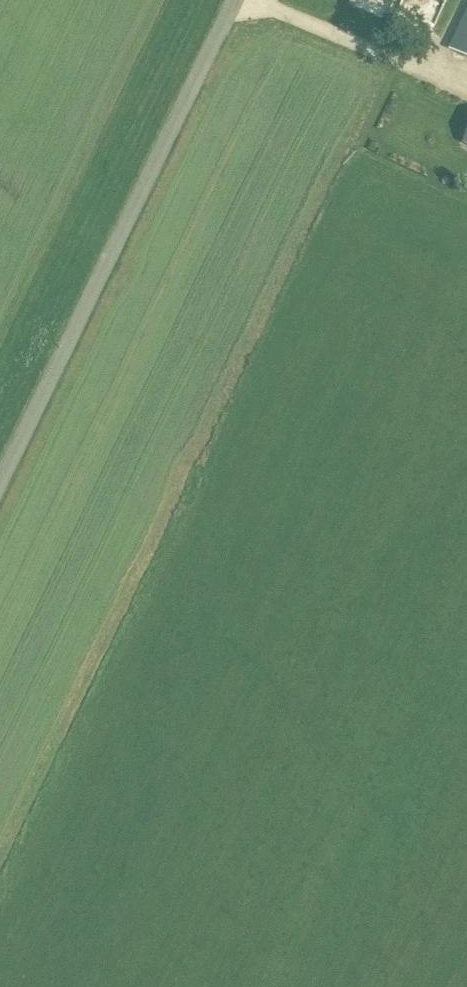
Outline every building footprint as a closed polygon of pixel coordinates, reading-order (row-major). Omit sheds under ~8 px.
[(453,51),(466,57),(466,22),(453,51)]
